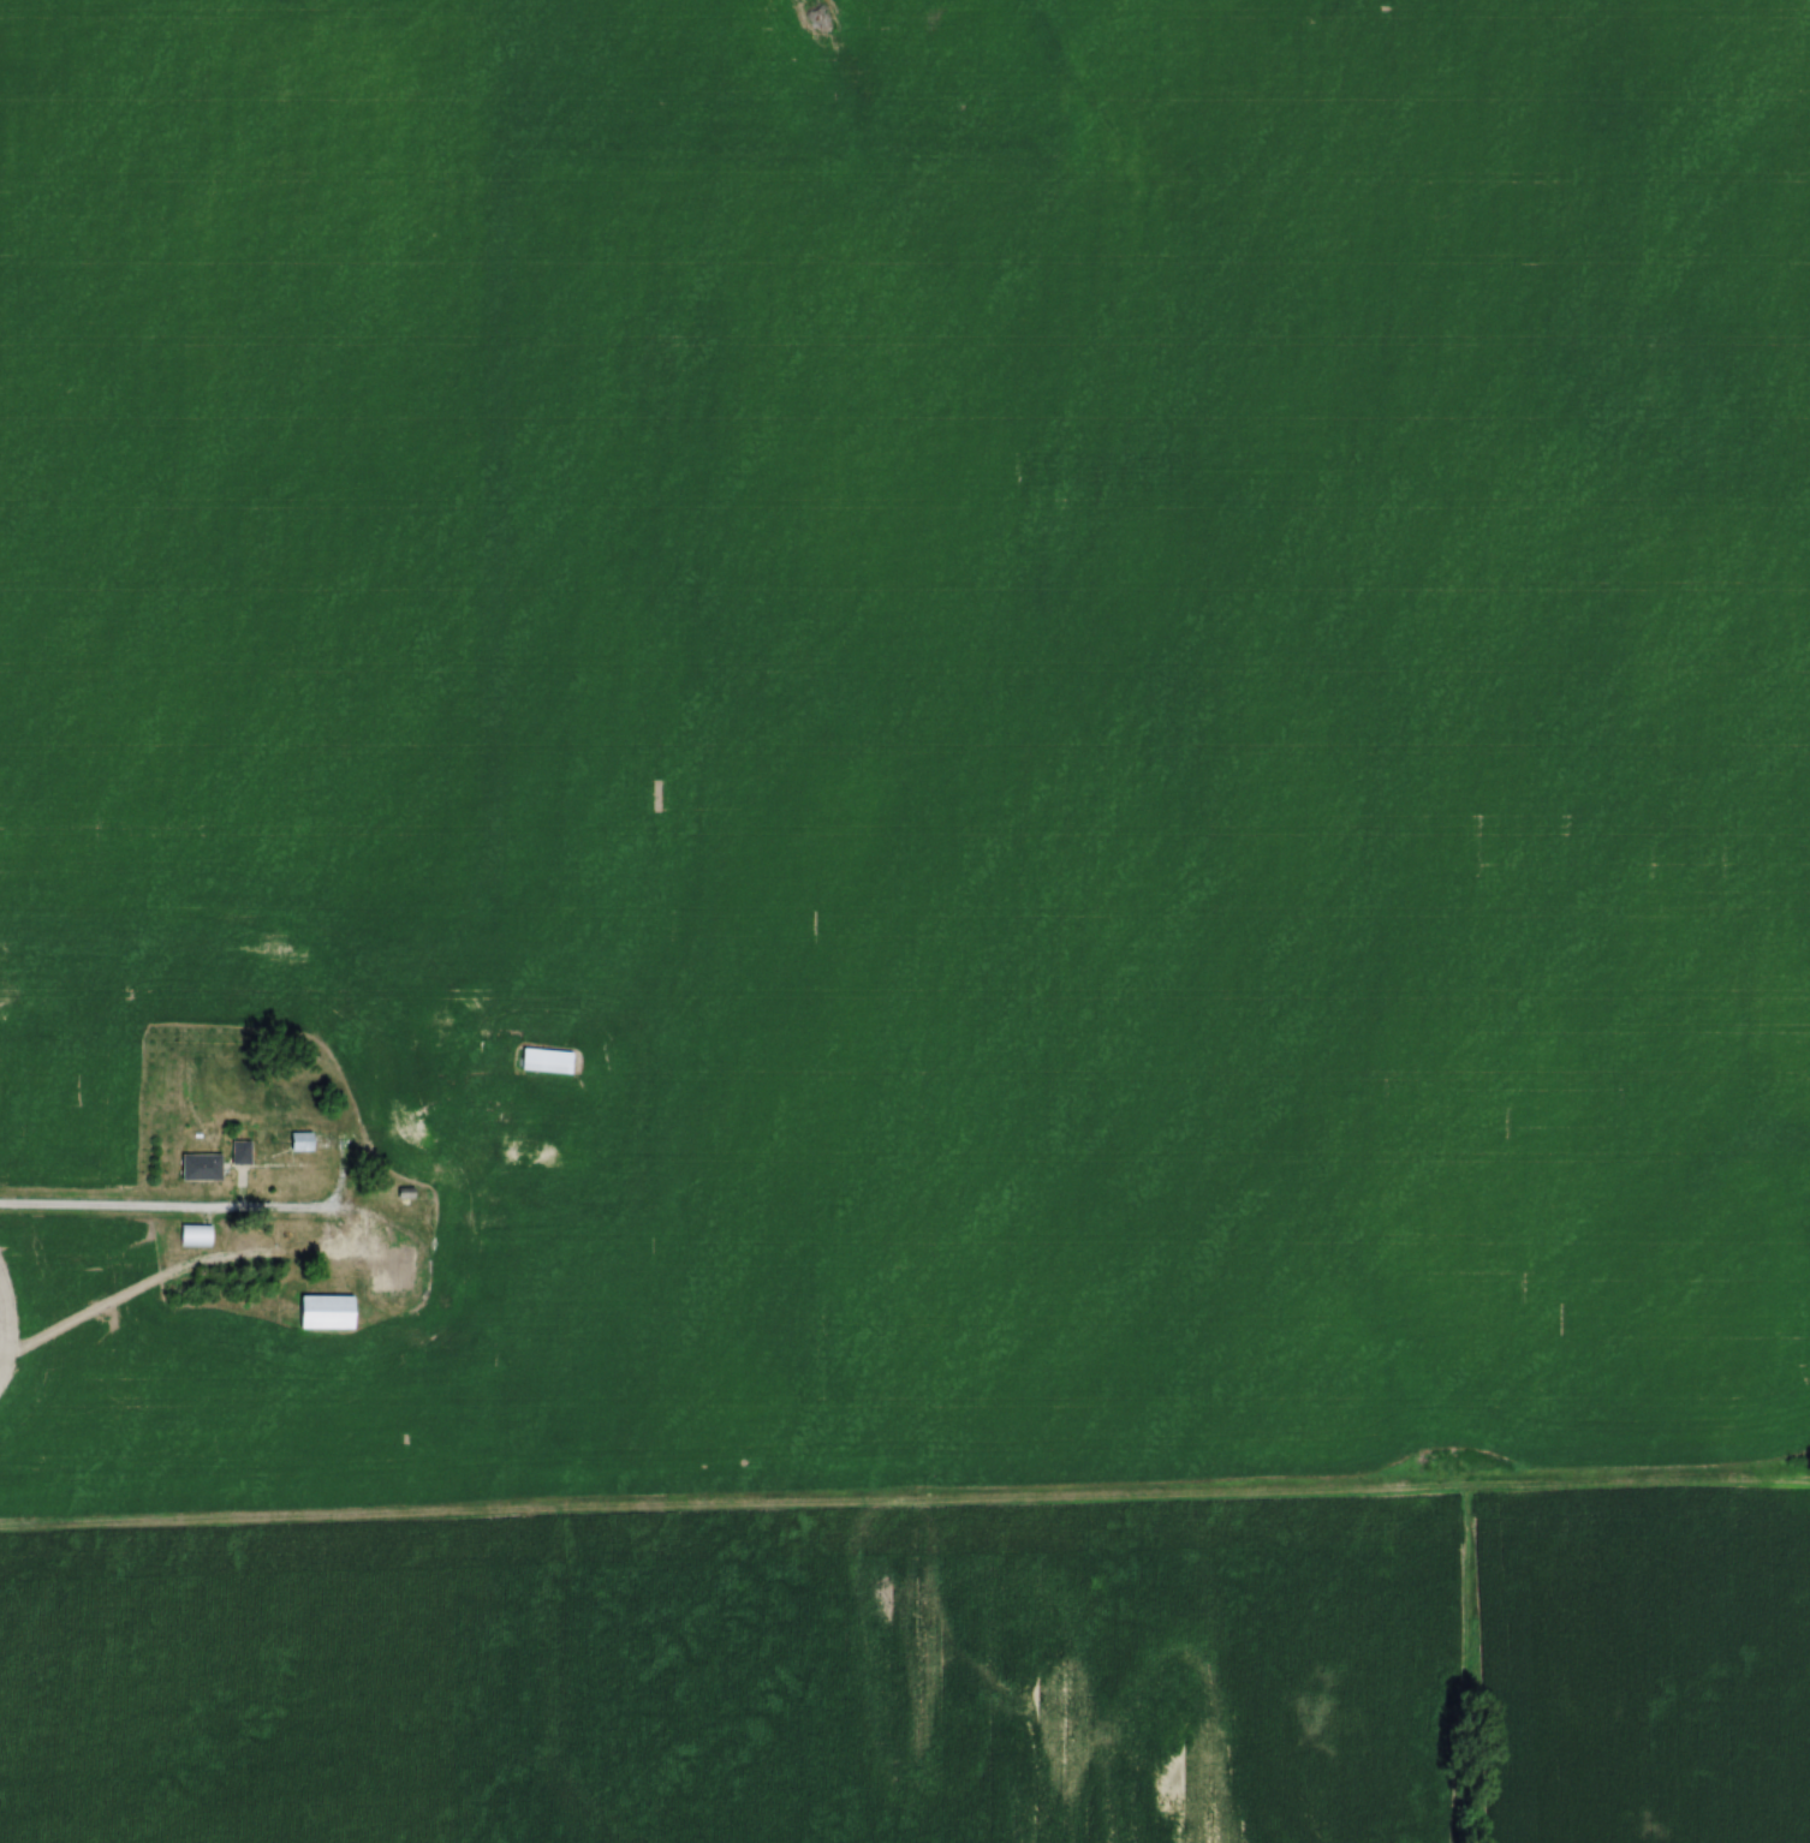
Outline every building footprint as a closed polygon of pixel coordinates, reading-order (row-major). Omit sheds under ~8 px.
[(571,1072),(572,1049),(521,1048),(520,1071),(571,1072)] [(312,1133),(290,1133),(290,1150),(312,1150),(312,1133)] [(249,1141),(231,1141),(231,1164),(249,1164),(249,1141)] [(220,1153),(179,1153),(179,1180),(220,1180),(220,1153)] [(211,1246),(211,1227),(186,1227),(186,1246),(211,1246)] [(353,1295),(297,1295),(297,1328),(353,1328),(353,1295)]
